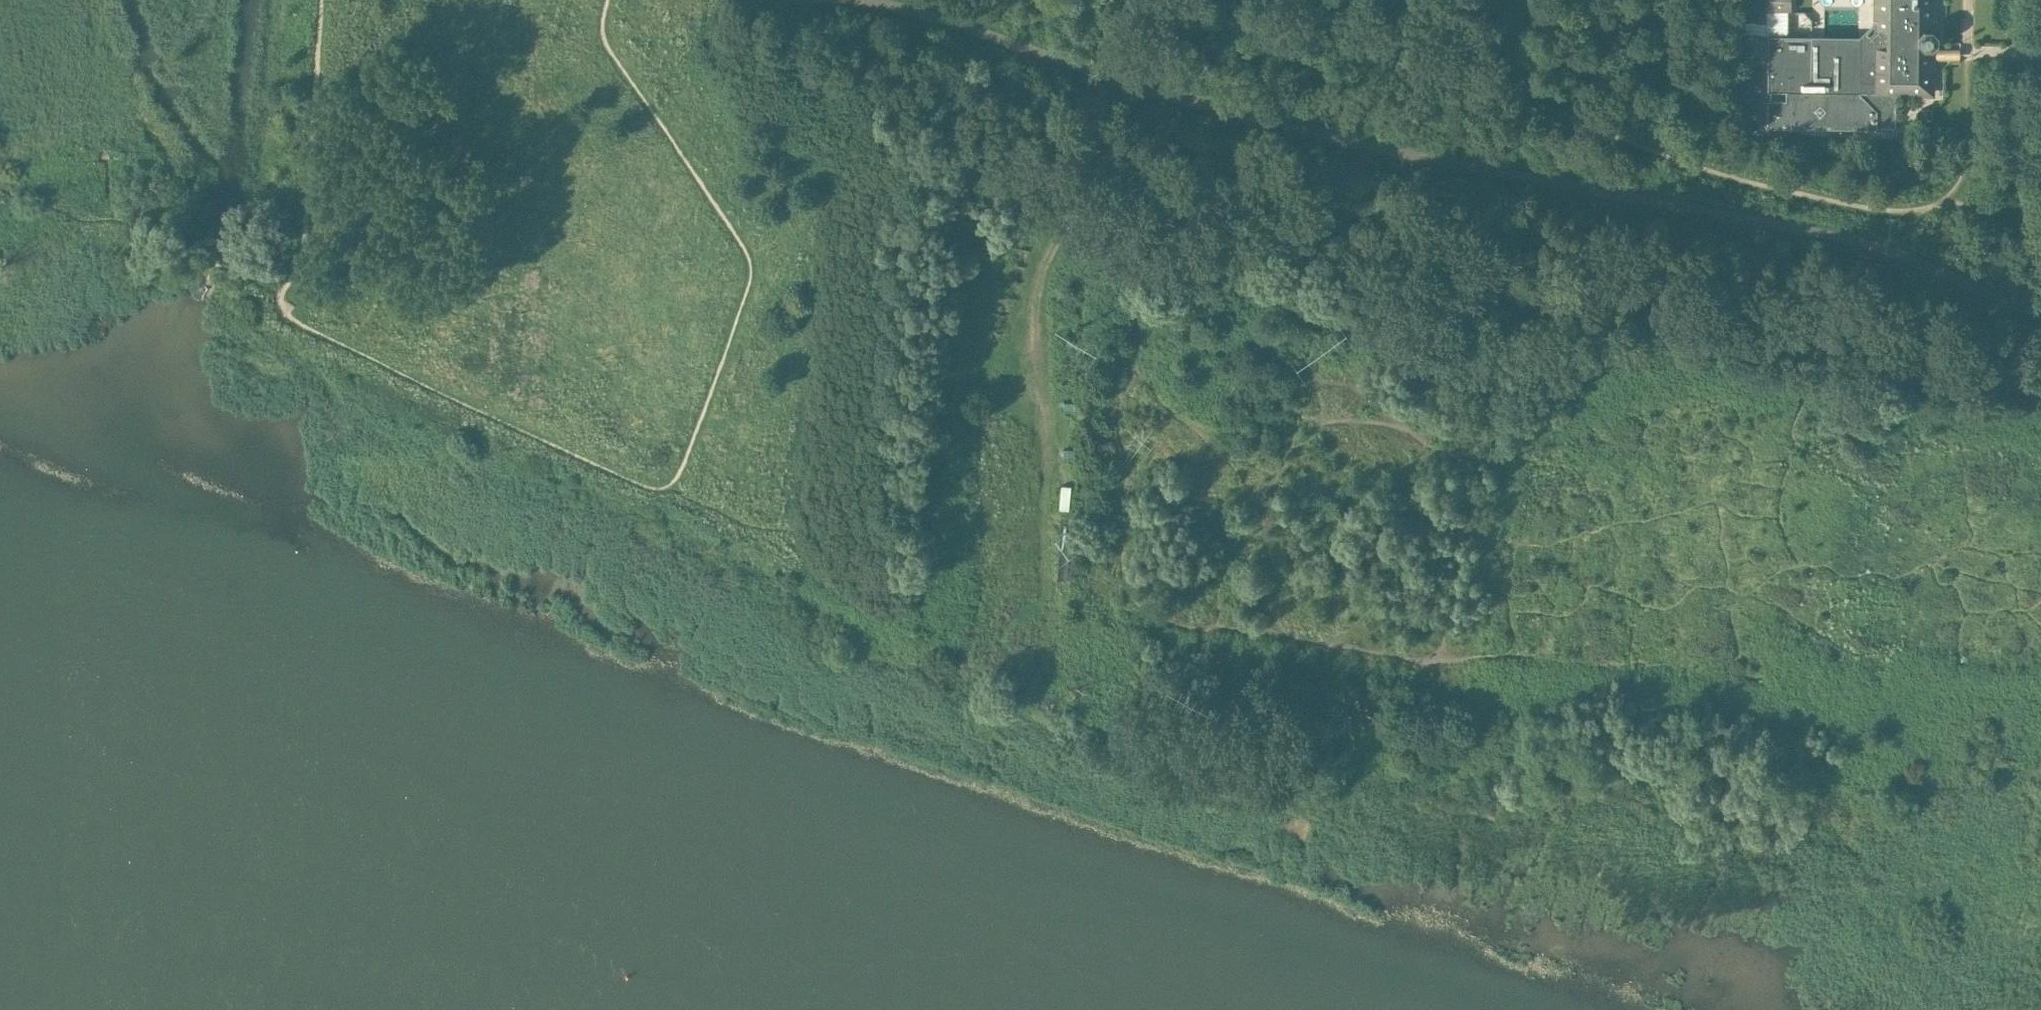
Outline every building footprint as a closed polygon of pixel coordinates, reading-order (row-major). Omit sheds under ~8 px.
[(1767,91),(1785,91),(1785,99),(1767,99),(1766,127),(1876,129),(1876,127),(1895,128),(1896,93),(1932,93),(1932,48),(1938,42),(1938,34),(1932,28),(1933,0),(1877,0),(1876,18),(1876,19),(1876,28),(1868,36),(1768,34),(1767,91)] [(1921,118),(1932,118),(1932,108),(1921,108),(1921,118)]
